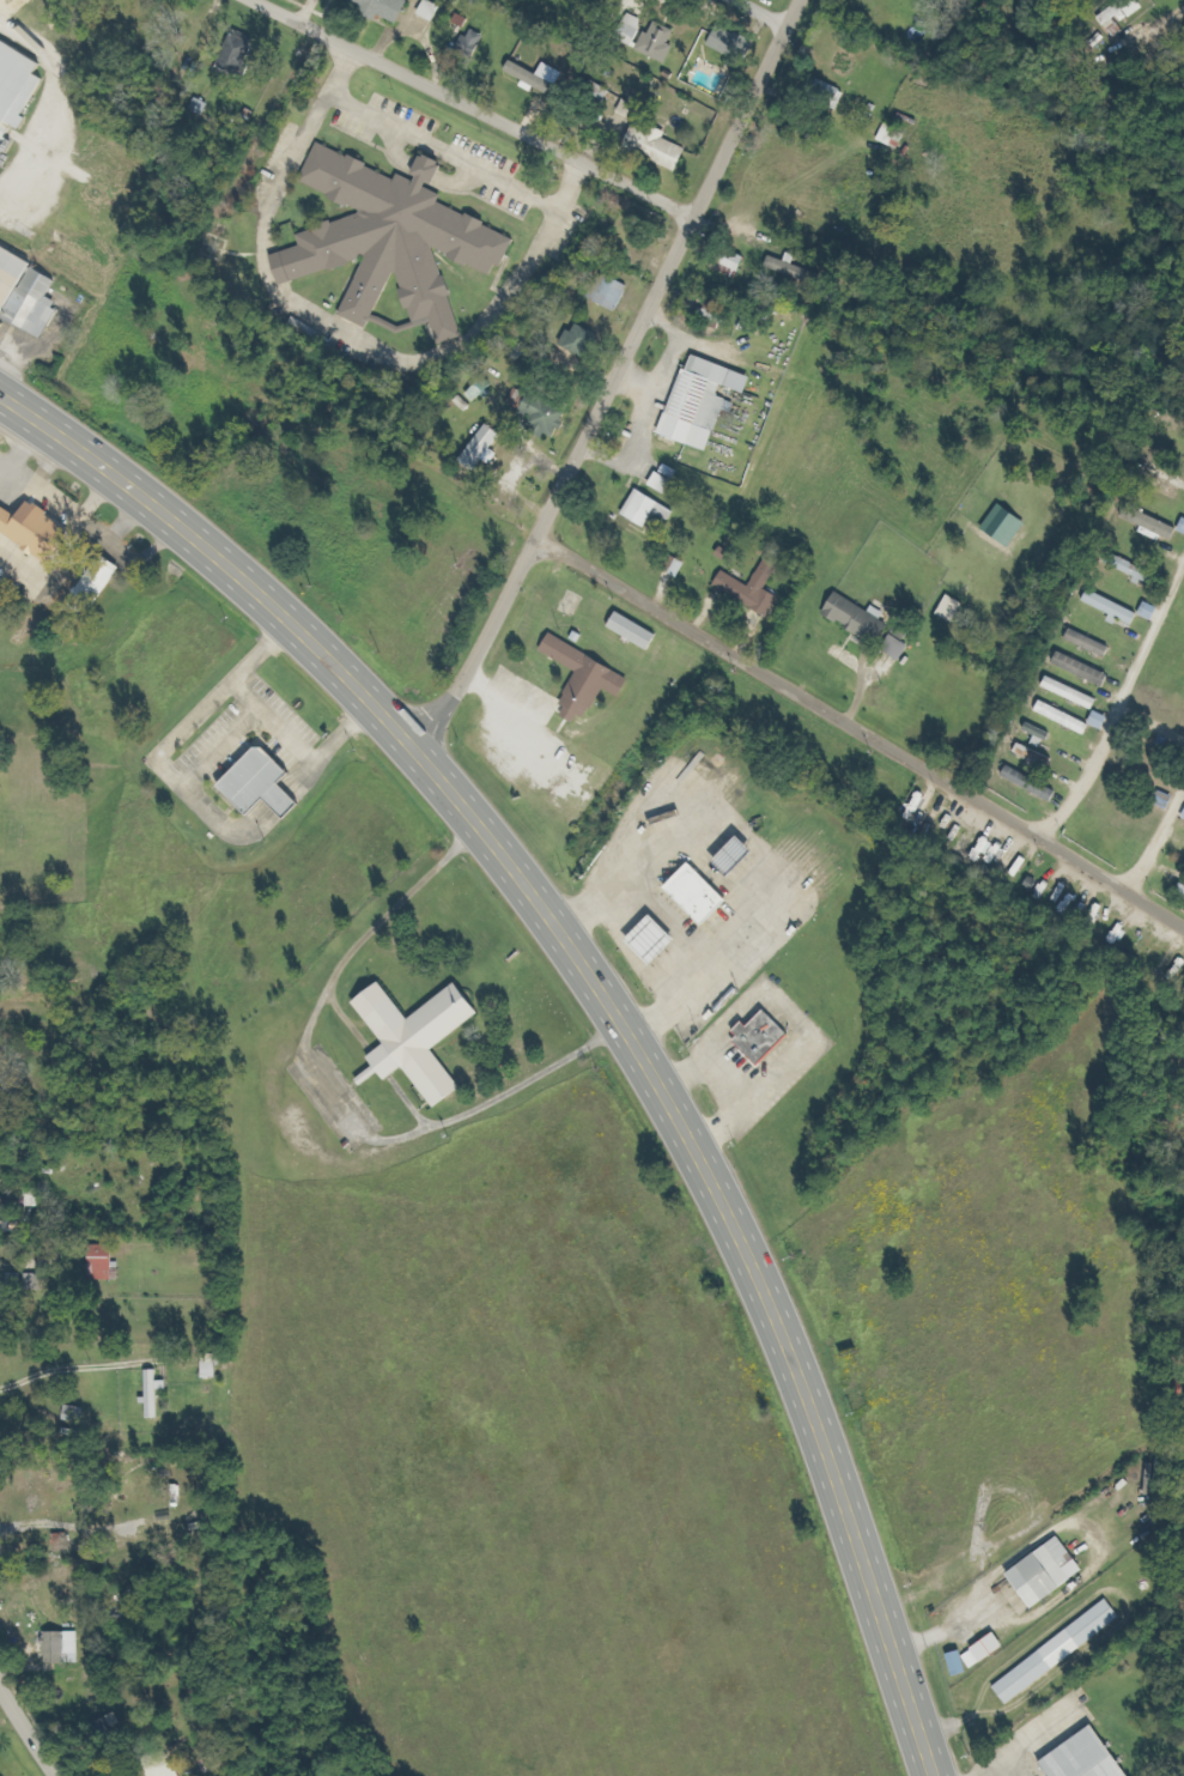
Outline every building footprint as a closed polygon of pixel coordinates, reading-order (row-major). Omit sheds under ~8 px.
[(404,24),(415,1),(413,0),(355,0),(354,2),(404,24)] [(440,22),(448,7),(434,0),(431,0),(424,14),(440,22)] [(1140,0),(1123,0),(1101,18),(1109,29),(1125,16),(1130,22),(1147,8),(1140,0)] [(635,47),(648,21),(630,12),(617,39),(635,47)] [(676,45),(672,44),(677,30),(656,23),(652,34),(647,32),(640,53),(670,63),(676,45)] [(491,37),(476,27),(461,49),(476,59),(491,37)] [(746,63),(754,43),(718,28),(709,47),(746,63)] [(222,64),(248,76),(263,44),(237,32),(222,64)] [(10,123),(20,129),(28,117),(24,115),(45,79),(37,73),(43,65),(0,38),(0,139),(10,123)] [(546,72),(513,60),(509,70),(532,79),(529,86),(559,97),(569,71),(550,64),(546,72)] [(839,113),(848,92),(812,76),(803,98),(839,113)] [(693,149),(669,138),(673,132),(655,123),(652,130),(640,124),(630,147),(642,152),(642,151),(683,170),(693,149)] [(374,211),(302,233),(306,247),(280,254),(289,284),(370,260),(347,316),(376,328),(401,265),(420,328),(438,322),(442,337),(454,333),(462,313),(444,252),(499,274),(503,264),(511,268),(524,235),(446,204),(450,194),(430,186),(444,182),(452,162),(431,153),(423,173),(426,182),(405,174),(404,176),(322,144),(306,184),(374,211)] [(32,263),(0,245),(0,317),(1,317),(32,263)] [(744,280),(752,258),(726,248),(718,270),(744,280)] [(635,286),(606,271),(592,297),(621,313),(635,286)] [(733,307),(713,302),(709,318),(729,323),(733,307)] [(572,347),(591,360),(606,337),(586,324),(572,347)] [(760,376),(696,354),(668,436),(713,451),(728,410),(737,413),(741,403),(724,397),(728,385),(754,394),(760,376)] [(565,437),(575,409),(534,395),(529,412),(540,415),(536,426),(565,437)] [(490,460),(498,465),(506,454),(498,448),(509,433),(494,423),(467,460),(482,471),(490,460)] [(681,509),(640,490),(628,517),(652,528),(658,513),(675,521),(681,509)] [(61,562),(81,528),(37,503),(29,517),(0,501),(0,528),(61,562)] [(1183,530),(1183,529),(1132,503),(1125,516),(1146,526),(1143,532),(1165,542),(1168,536),(1179,541),(1183,530)] [(1033,518),(1003,504),(990,532),(1020,546),(1033,518)] [(128,565),(106,553),(81,596),(103,609),(128,565)] [(1114,553),(1109,564),(1143,576),(1141,579),(1161,587),(1166,573),(1114,553)] [(756,586),(729,571),(720,586),(773,618),(785,597),(771,589),(786,565),(773,557),(756,586)] [(828,614),(872,640),(885,617),(841,592),(828,614)] [(1120,619),(1141,625),(1146,610),(1093,593),(1090,605),(1121,615),(1120,619)] [(970,604),(952,594),(941,615),(959,624),(970,604)] [(616,631),(658,649),(665,633),(623,614),(616,631)] [(875,639),(886,644),(895,624),(884,619),(875,639)] [(15,640),(27,649),(38,634),(26,625),(15,640)] [(1068,638),(1113,659),(1118,648),(1073,627),(1068,638)] [(583,670),(566,704),(573,708),(568,716),(588,726),(608,688),(628,698),(638,677),(556,635),(547,652),(583,670)] [(915,647),(897,635),(887,649),(905,662),(915,647)] [(1059,666),(1111,687),(1116,674),(1065,653),(1059,666)] [(1048,688),(1099,712),(1105,700),(1054,676),(1048,688)] [(1093,734),(1097,722),(1044,703),(1039,716),(1093,734)] [(1109,730),(1115,718),(1101,711),(1095,724),(1109,730)] [(1040,735),(1038,745),(1049,748),(1053,732),(1028,725),(1026,732),(1040,735)] [(299,772),(270,744),(229,787),(259,815),(274,799),(294,818),(309,803),(289,783),(299,772)] [(1059,757),(1021,745),(1018,756),(1056,767),(1059,757)] [(1065,790),(1010,766),(1005,778),(1060,801),(1065,790)] [(711,927),(737,902),(700,863),(674,888),(711,927)] [(662,966),(687,943),(662,916),(637,940),(662,966)] [(440,1049),(489,1013),(467,982),(415,1020),(388,983),(360,1003),(391,1046),(375,1058),(392,1082),(411,1068),(442,1111),(470,1090),(440,1049)] [(757,1027),(754,1025),(738,1040),(764,1067),(798,1035),(775,1011),(757,1027)] [(94,1281),(118,1281),(119,1246),(95,1246),(94,1281)] [(47,1275),(30,1274),(30,1290),(46,1291),(47,1275)] [(148,1418),(159,1417),(158,1389),(168,1389),(168,1380),(158,1381),(157,1370),(146,1370),(147,1400),(148,1418)] [(1005,1573),(1030,1609),(1085,1573),(1061,1536),(1005,1573)] [(994,1685),(1008,1704),(1123,1619),(1109,1601),(994,1685)] [(81,1664),(82,1632),(47,1632),(46,1663),(81,1664)] [(972,1667),(1005,1649),(996,1634),(964,1652),(972,1667)] [(954,1677),(968,1673),(961,1650),(947,1654),(954,1677)] [(1093,1726),(1040,1760),(1050,1775),(1125,1775),(1093,1726)] [(170,1748),(144,1756),(151,1775),(179,1775),(170,1748)]
